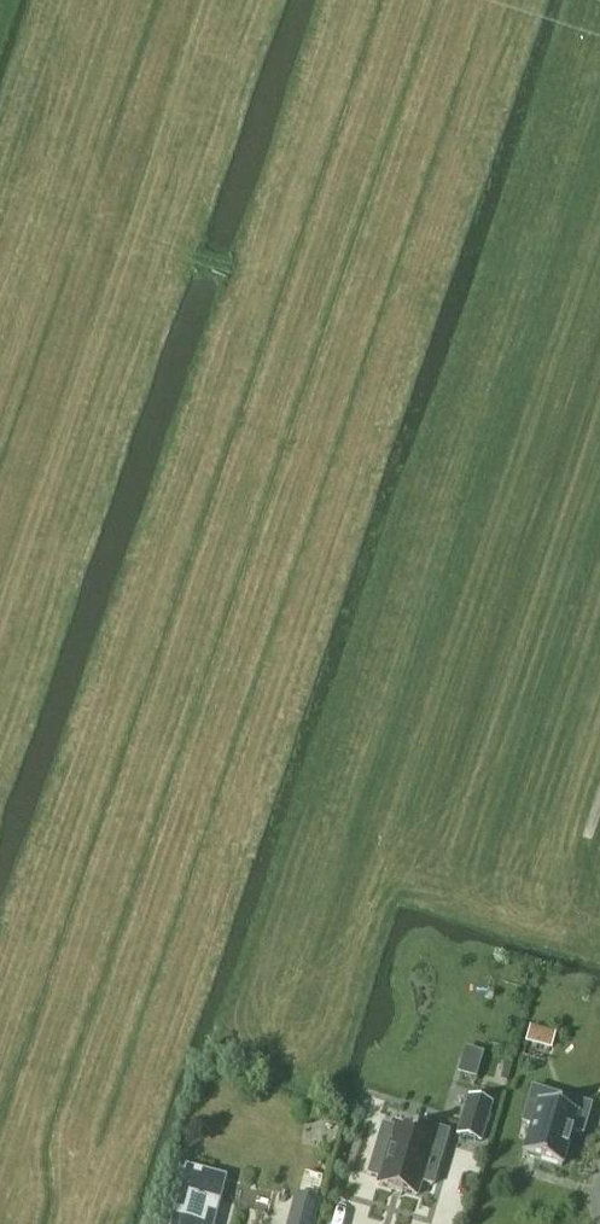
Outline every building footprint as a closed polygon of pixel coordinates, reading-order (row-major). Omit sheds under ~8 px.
[(528,1100),(520,1125),(530,1128),(527,1137),(524,1150),(522,1156),(523,1156),(561,1167),(568,1142),(571,1132),(581,1135),(587,1117),(589,1111),(590,1105),(562,1097),(559,1109),(528,1100)] [(456,1136),(480,1143),(491,1106),(468,1099),(456,1136)] [(400,1197),(401,1197),(402,1193),(416,1197),(420,1183),(432,1187),(447,1133),(422,1126),(421,1125),(414,1124),(411,1135),(382,1127),(367,1176),(379,1180),(377,1185),(391,1190),(390,1194),(391,1194),(392,1190),(401,1193),(400,1197)] [(319,1201),(294,1195),(287,1223),(313,1223),(319,1201)]
